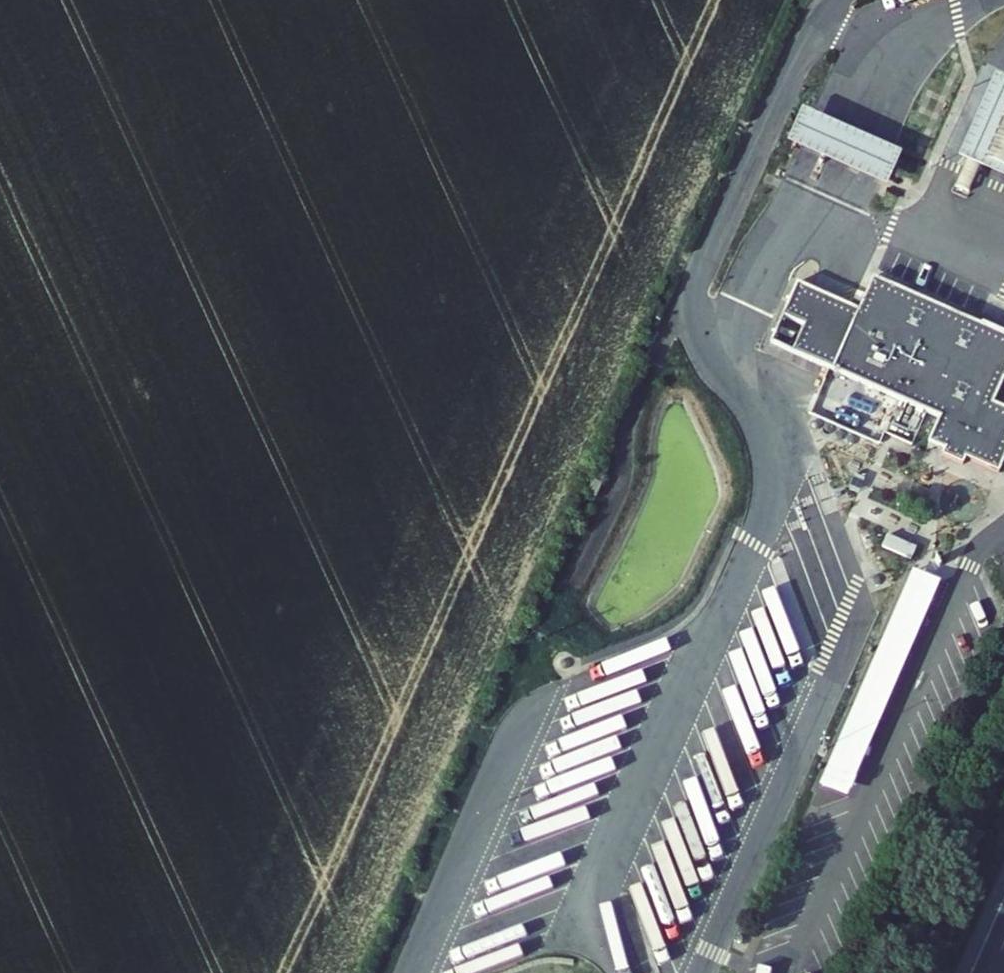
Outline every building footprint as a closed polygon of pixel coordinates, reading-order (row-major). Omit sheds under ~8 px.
[(996,77),(961,159),(1003,177),(1003,80),(996,77)] [(902,155),(804,112),(790,145),(888,188),(902,155)] [(785,319),(807,328),(795,354),(926,411),(911,445),(927,452),(931,443),(948,450),(945,457),(964,465),(966,458),(997,471),(1003,454),(1003,413),(992,408),(1003,381),(1003,339),(874,282),(859,315),(798,288),(785,319)] [(785,319),(773,345),(795,354),(807,328),(785,319)]
